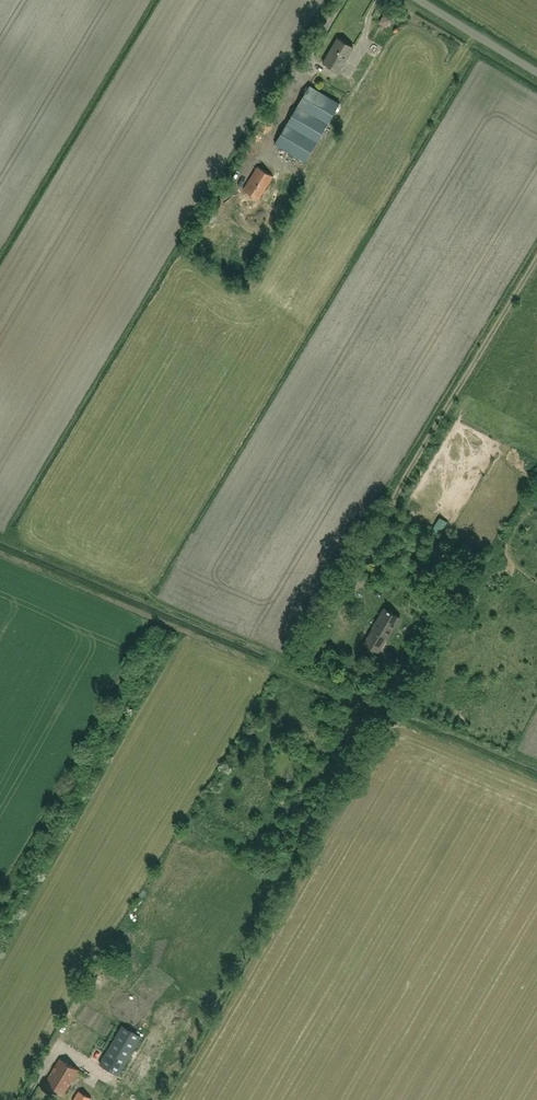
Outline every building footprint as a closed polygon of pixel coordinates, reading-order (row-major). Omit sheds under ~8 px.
[(339,71),(354,47),(338,38),(323,62),(339,71)] [(306,69),(301,73),(308,80),(312,75),(306,69)] [(310,85),(275,144),(305,161),(340,103),(310,85)] [(259,198),(273,175),(258,166),(244,189),(259,198)] [(237,171),(229,180),(235,185),(242,176),(237,171)] [(210,237),(218,223),(210,218),(202,232),(210,237)] [(249,243),(236,263),(244,268),(257,248),(249,243)] [(448,522),(441,517),(433,529),(441,535),(448,522)] [(388,636),(400,617),(390,611),(390,610),(388,609),(385,608),(373,627),(374,628),(365,643),(378,651),(387,636),(388,636)] [(121,1024),(98,1062),(106,1067),(119,1075),(142,1036),(121,1024)] [(63,1095),(79,1069),(60,1058),(44,1084),(63,1095)] [(91,1098),(79,1090),(73,1099),(90,1099),(91,1098)]
